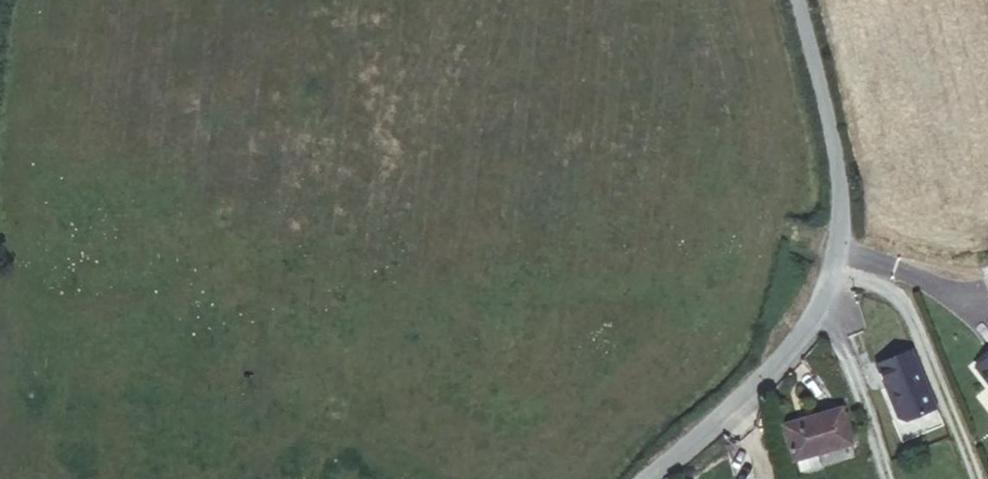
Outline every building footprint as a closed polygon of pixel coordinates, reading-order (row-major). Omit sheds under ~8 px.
[(937,407),(912,348),(877,363),(887,388),(889,387),(895,400),(893,401),(900,418),(906,421),(937,407)] [(977,366),(987,380),(987,357),(977,366)] [(773,434),(783,473),(849,458),(839,417),(773,434)]
